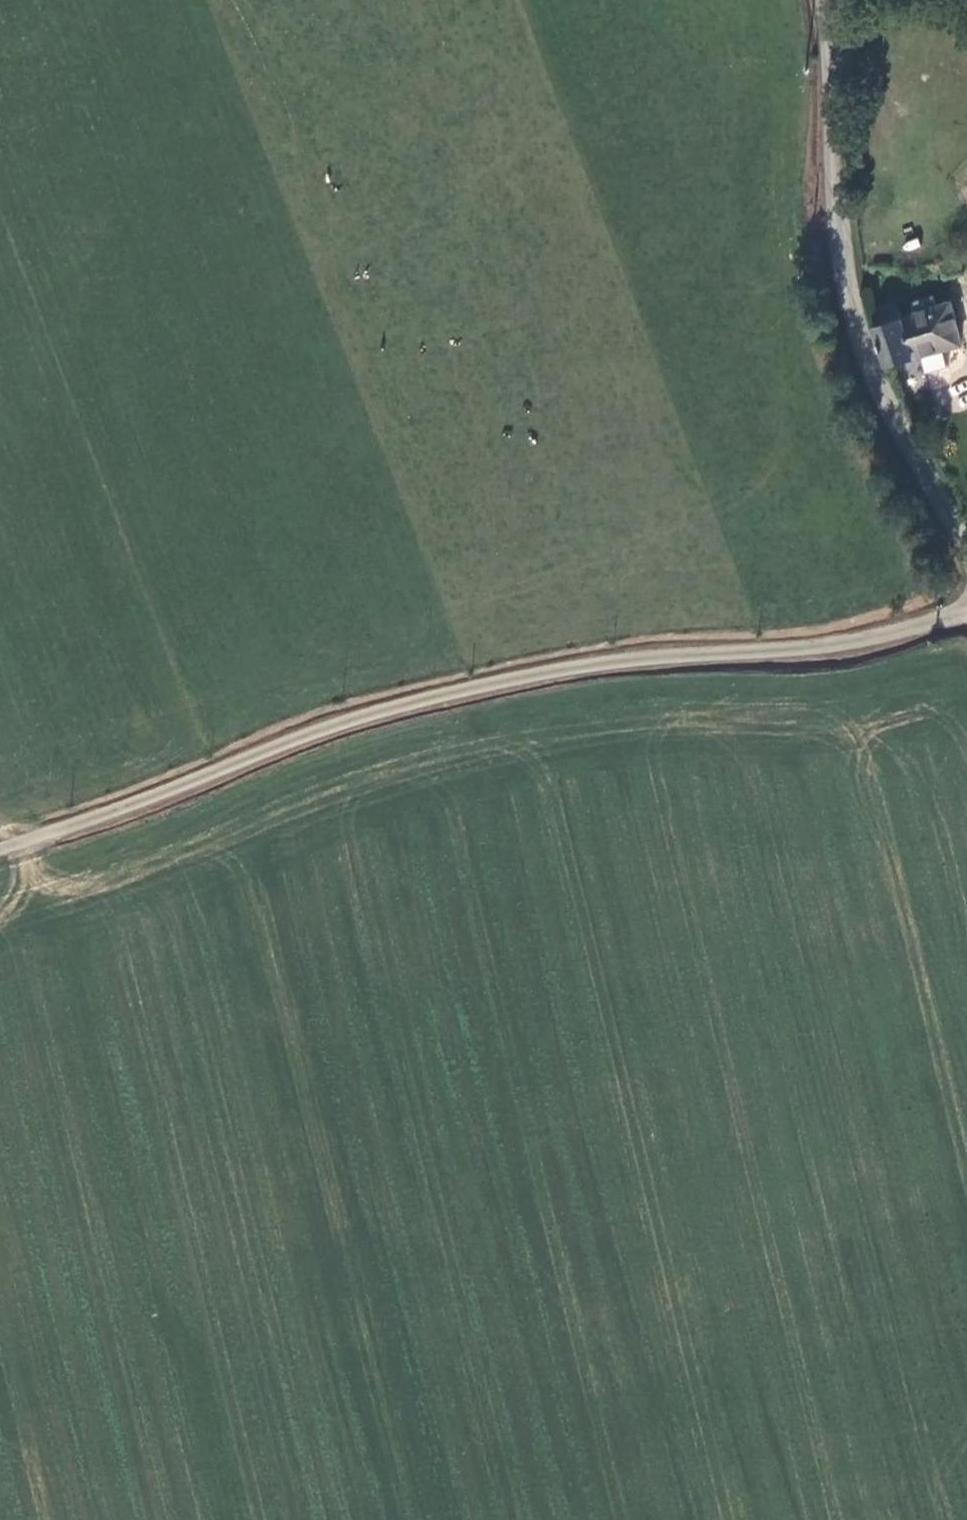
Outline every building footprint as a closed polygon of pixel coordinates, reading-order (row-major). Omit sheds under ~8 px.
[(885,327),(898,366),(966,337),(966,321),(956,296),(945,300),(940,291),(918,301),(922,311),(908,317),(885,327)] [(902,303),(883,311),(885,327),(908,317),(902,303)]
